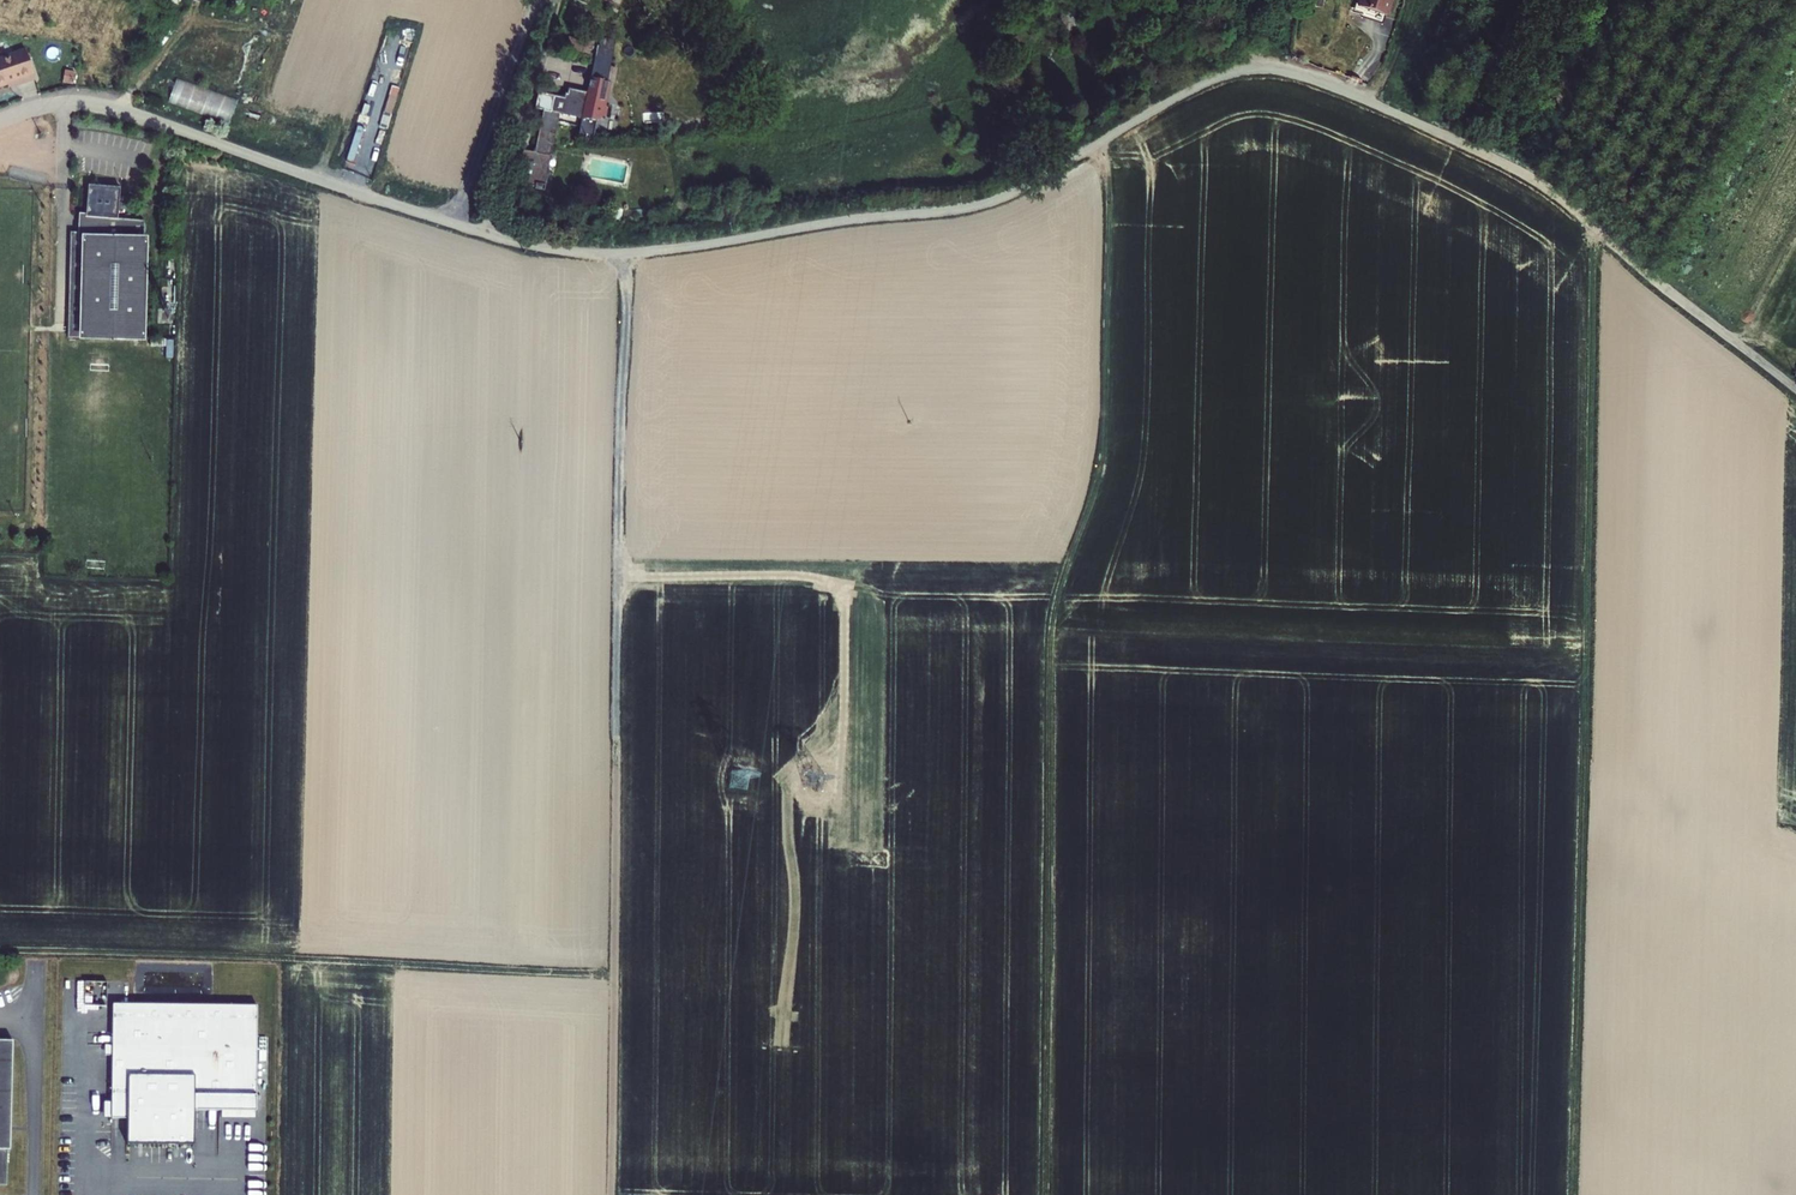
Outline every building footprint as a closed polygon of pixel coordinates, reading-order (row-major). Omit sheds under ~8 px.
[(1360,4),(1387,14),(1392,0),(1361,0),(1360,4)] [(0,62),(0,88),(16,83),(17,86),(36,80),(27,54),(25,53),(0,62)] [(580,119),(578,129),(577,139),(593,141),(598,107),(605,59),(589,56),(583,94),(566,91),(565,96),(563,96),(562,100),(551,98),(547,114),(558,116),(580,119)] [(178,76),(170,101),(232,120),(240,96),(178,76)] [(551,98),(537,95),(533,111),(542,113),(534,154),(519,152),(516,168),(524,170),(519,187),(544,191),(556,125),(558,116),(547,114),(551,98)] [(120,188),(88,185),(87,189),(85,216),(81,216),(80,233),(70,232),(66,335),(141,338),(142,240),(141,240),(142,221),(117,219),(119,190),(120,188)] [(70,348),(78,348),(78,336),(70,336),(70,348)] [(125,1006),(113,1006),(112,1120),(128,1121),(127,1146),(195,1147),(195,1113),(255,1114),(257,1007),(125,1006)] [(13,1044),(0,1043),(0,1189),(9,1189),(9,1153),(11,1153),(13,1044)]
